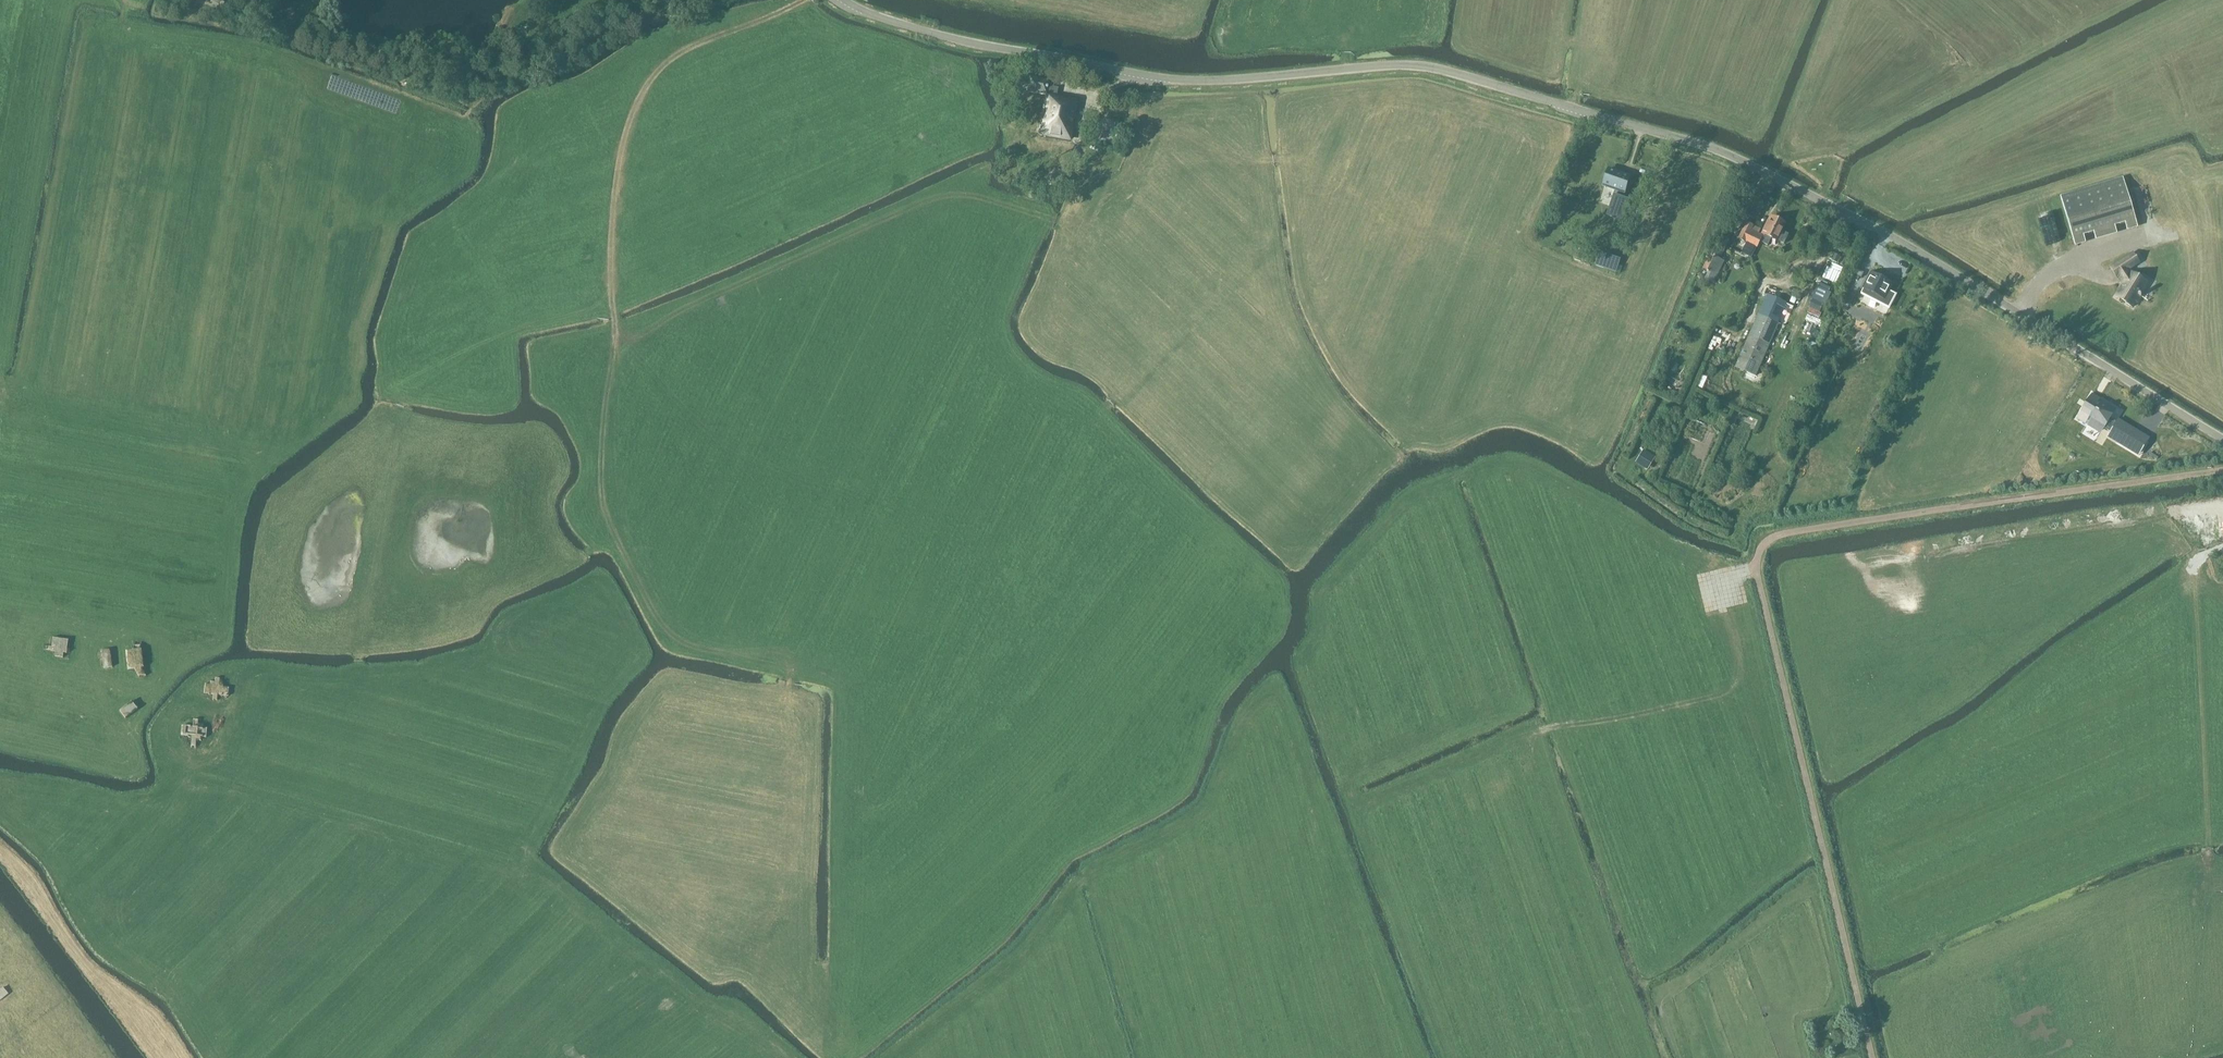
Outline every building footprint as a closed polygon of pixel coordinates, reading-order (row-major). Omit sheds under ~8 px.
[(1032,93),(1047,95),(1042,121),(1040,135),(1070,141),(1077,102),(1069,101),(1070,99),(1057,97),(1058,89),(1048,87),(1049,82),(1030,78),(1028,92),(1032,93)] [(1026,157),(1033,159),(1036,145),(1030,144),(1026,157)] [(1006,161),(1004,166),(1002,177),(1014,181),(1017,169),(1018,165),(1006,161)] [(1614,196),(1622,199),(1624,193),(1630,175),(1607,168),(1602,186),(1616,190),(1614,196)] [(2060,196),(2069,228),(2072,238),(2136,220),(2123,177),(2060,196)] [(1614,196),(1607,218),(1623,223),(1630,201),(1622,199),(1614,196)] [(1734,208),(1729,216),(1735,219),(1739,211),(1734,208)] [(1776,241),(1776,240),(1784,244),(1789,234),(1781,230),(1783,225),(1769,218),(1764,230),(1758,227),(1759,226),(1754,224),(1753,226),(1746,223),(1745,224),(1738,240),(1755,248),(1759,239),(1762,240),(1761,242),(1768,245),(1771,239),(1776,241)] [(1702,270),(1708,273),(1704,279),(1714,284),(1717,277),(1724,263),(1719,260),(1732,234),(1722,229),(1702,270)] [(2115,297),(2132,307),(2136,302),(2137,302),(2140,297),(2141,298),(2142,296),(2139,294),(2141,290),(2143,291),(2148,283),(2132,271),(2130,268),(2139,262),(2133,254),(2111,268),(2117,277),(2118,276),(2118,277),(2123,280),(2121,281),(2123,284),(2115,297)] [(1608,255),(1603,268),(1615,272),(1620,259),(1608,255)] [(1858,270),(1855,275),(1861,278),(1864,273),(1858,270)] [(1862,289),(1863,290),(1861,294),(1862,295),(1862,294),(1889,308),(1890,306),(1896,295),(1890,292),(1894,285),(1889,282),(1871,273),(1862,289)] [(1744,348),(1736,367),(1756,376),(1778,324),(1769,320),(1775,307),(1778,300),(1772,298),(1773,295),(1775,296),(1777,292),(1767,288),(1764,295),(1767,296),(1758,316),(1759,316),(1758,319),(1755,325),(1754,324),(1745,345),(1746,346),(1745,349),(1744,348)] [(2093,394),(2078,419),(2092,427),(2093,425),(2101,430),(2103,428),(2110,432),(2109,434),(2110,435),(2118,440),(2119,438),(2125,442),(2123,445),(2124,446),(2138,454),(2147,440),(2133,432),(2133,431),(2117,421),(2117,422),(2109,418),(2113,412),(2112,412),(2103,406),(2098,403),(2101,399),(2097,397),(2093,394)] [(1640,457),(1651,464),(1655,458),(1643,451),(1640,457)] [(48,652),(47,653),(53,654),(52,659),(59,660),(60,655),(63,656),(65,642),(49,640),(48,648),(40,647),(40,648),(46,649),(46,651),(39,650),(39,651),(48,652)] [(106,652),(98,653),(101,669),(108,668),(106,652)] [(141,653),(138,653),(131,653),(124,653),(125,671),(131,670),(139,670),(141,670),(141,653)] [(208,686),(207,696),(207,697),(208,697),(208,696),(212,697),(212,702),(217,702),(217,698),(218,697),(227,698),(229,697),(229,689),(228,688),(224,688),(224,687),(224,686),(223,686),(223,685),(221,685),(220,686),(219,686),(219,687),(218,686),(219,679),(214,679),(213,683),(208,683),(208,686)] [(135,713),(137,711),(131,704),(129,705),(130,705),(120,713),(125,720),(135,713)] [(201,742),(201,738),(201,729),(201,728),(200,728),(200,729),(196,728),(196,722),(191,721),(191,727),(190,728),(181,728),(180,729),(179,737),(180,738),(185,738),(185,739),(185,740),(186,740),(187,741),(188,740),(189,740),(189,739),(189,738),(191,739),(190,748),(195,748),(196,742),(201,742)]
